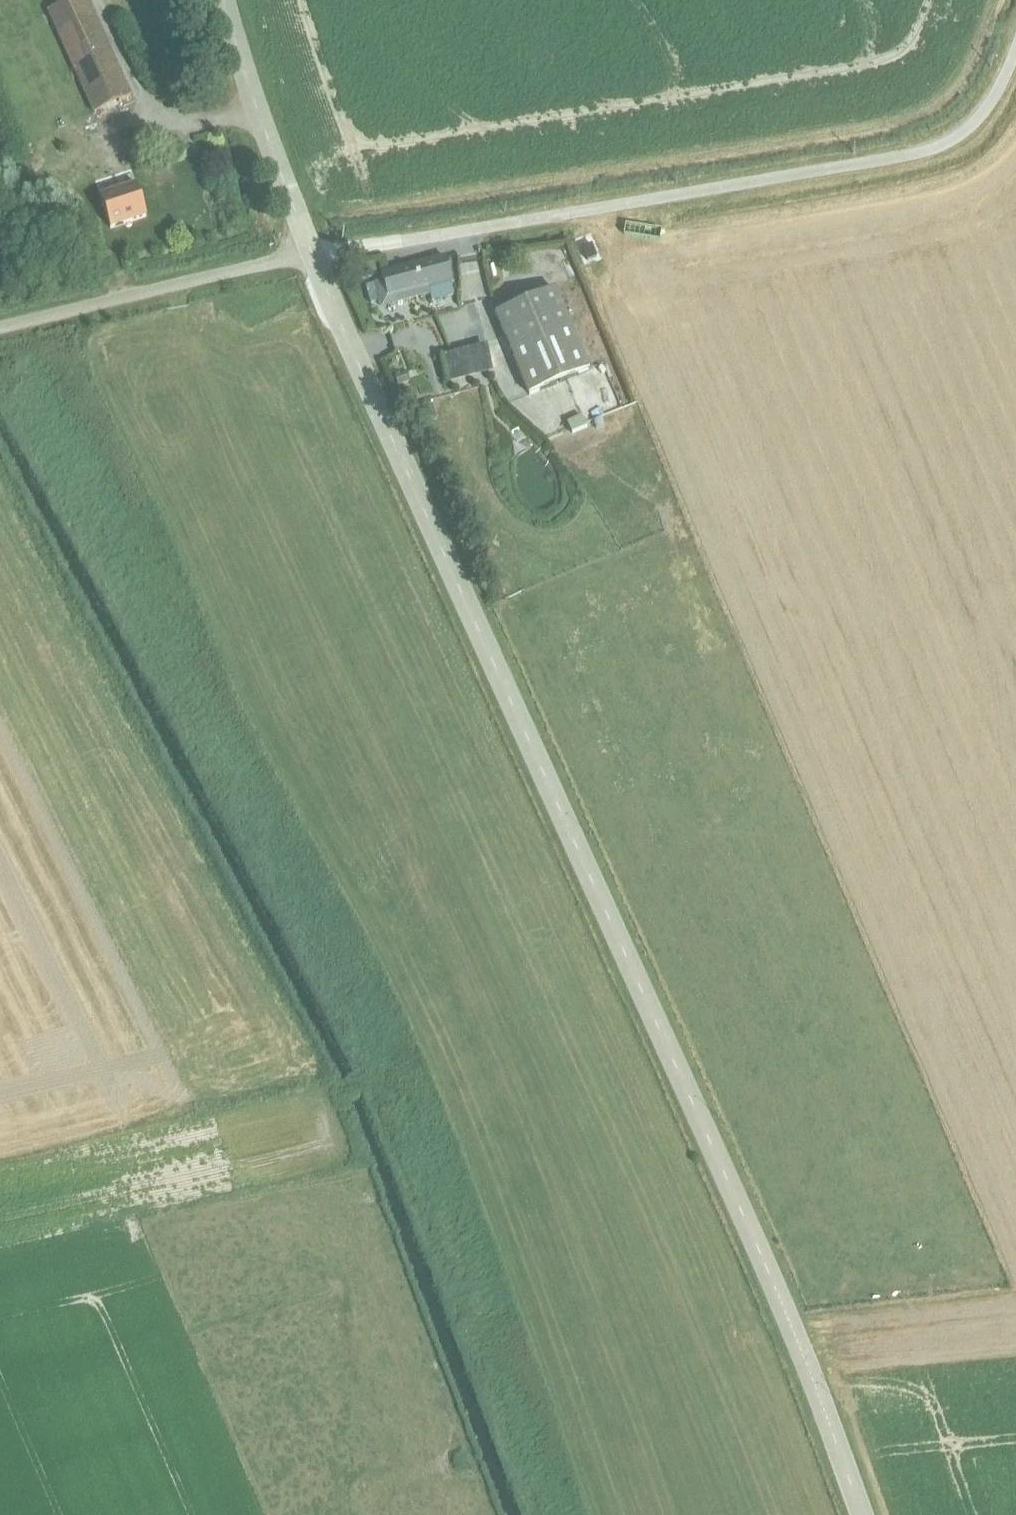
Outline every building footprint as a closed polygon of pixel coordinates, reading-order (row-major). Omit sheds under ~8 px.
[(138,101),(91,0),(82,0),(51,14),(99,118),(138,101)] [(151,217),(137,176),(105,187),(119,228),(151,217)] [(463,272),(482,270),(480,261),(462,263),(463,272)] [(455,264),(395,276),(399,298),(460,286),(455,264)] [(545,386),(593,364),(562,294),(514,315),(545,386)] [(497,348),(455,355),(459,379),(501,371),(497,348)] [(622,406),(616,386),(611,387),(604,365),(571,375),(583,417),(622,406)] [(569,421),(576,433),(590,425),(583,413),(569,421)]
